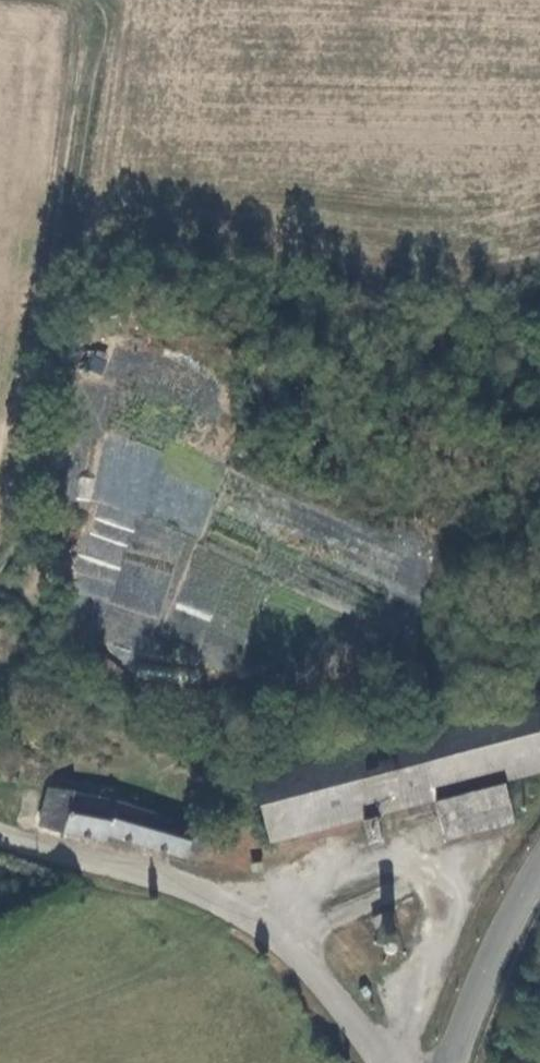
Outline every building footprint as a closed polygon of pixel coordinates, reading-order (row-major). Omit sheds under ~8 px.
[(77,494),(103,499),(110,469),(121,472),(127,442),(106,437),(97,481),(81,477),(77,494)] [(83,529),(83,559),(107,559),(108,529),(83,529)] [(508,780),(539,772),(539,704),(257,776),(273,840),(434,798),(508,780)] [(519,825),(508,780),(434,798),(446,843),(519,825)] [(48,798),(38,837),(103,855),(109,839),(184,862),(185,857),(201,862),(210,847),(198,838),(151,822),(125,813),(107,809),(48,798)] [(91,910),(97,917),(105,913),(106,900),(89,898),(91,910)]
